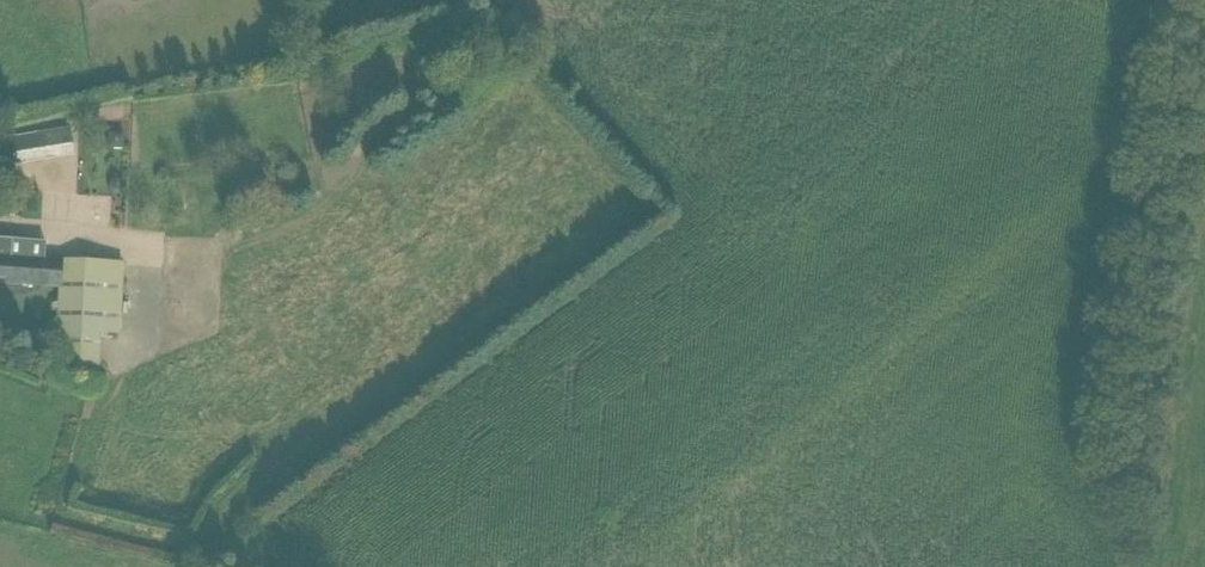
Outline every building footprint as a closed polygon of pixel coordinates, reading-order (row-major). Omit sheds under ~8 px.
[(108,133),(108,151),(125,151),(125,133),(108,133)] [(32,135),(10,139),(13,156),(35,152),(32,135)] [(7,278),(7,284),(36,286),(38,261),(43,261),(45,242),(0,238),(0,278),(7,278)] [(60,288),(58,331),(100,334),(104,265),(61,263),(60,288)]
